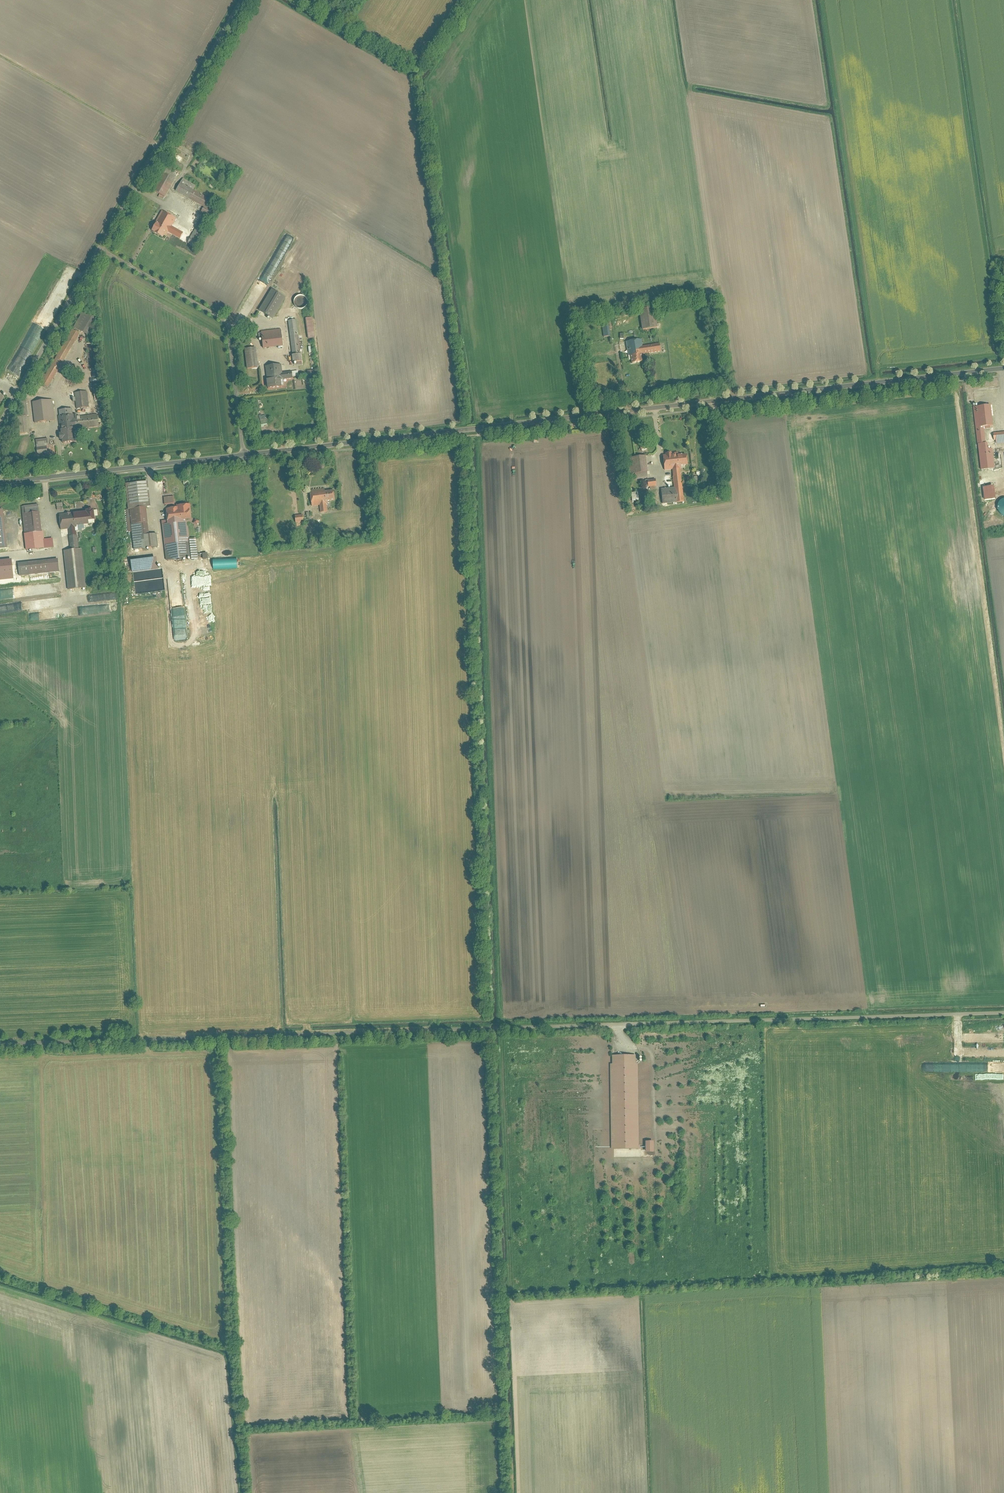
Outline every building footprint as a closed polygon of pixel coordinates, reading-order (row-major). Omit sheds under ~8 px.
[(165,167),(152,190),(164,197),(178,173),(165,167)] [(162,240),(167,231),(196,246),(217,207),(192,193),(196,184),(184,178),(176,193),(188,200),(188,201),(206,211),(194,234),(175,224),(178,219),(161,210),(156,220),(159,222),(152,235),(162,240)] [(278,247),(259,287),(266,290),(285,250),(278,247)] [(284,288),(294,269),(287,266),(277,285),(284,288)] [(270,290),(258,312),(274,320),(285,297),(270,290)] [(292,305),(303,310),(308,300),(297,295),(292,305)] [(651,308),(639,310),(642,331),(654,329),(651,308)] [(47,309),(39,324),(47,328),(55,313),(47,309)] [(82,312),(74,329),(88,336),(96,318),(82,312)] [(605,317),(599,318),(603,340),(609,338),(605,317)] [(312,318),(305,319),(308,339),(315,338),(312,318)] [(299,360),(295,322),(289,323),(293,361),(299,360)] [(281,330),(260,332),(262,348),(282,346),(281,330)] [(72,333),(41,384),(47,388),(77,337),(72,333)] [(641,341),(627,343),(628,358),(633,357),(633,363),(642,363),(641,354),(660,352),(659,346),(642,348),(641,341)] [(258,367),(256,349),(244,350),(247,368),(258,367)] [(278,365),(264,366),(266,388),(281,387),(280,381),(291,380),(291,372),(279,374),(278,365)] [(88,406),(85,391),(75,393),(78,408),(88,406)] [(51,398),(31,401),(35,422),(54,419),(51,398)] [(974,409),(979,445),(986,444),(983,425),(992,424),(990,406),(974,409)] [(73,429),(100,425),(98,412),(72,415),(71,409),(59,411),(64,445),(75,443),(73,429)] [(37,438),(37,447),(48,446),(48,438),(37,438)] [(642,453),(647,450),(643,443),(638,446),(642,453)] [(981,452),(982,470),(995,469),(994,451),(981,452)] [(630,458),(632,478),(648,477),(646,456),(630,458)] [(665,504),(683,503),(681,466),(687,466),(687,459),(678,460),(678,456),(665,457),(666,470),(674,470),(675,493),(664,493),(665,504)] [(647,478),(648,485),(661,484),(660,477),(647,478)] [(145,486),(122,488),(124,512),(127,512),(131,552),(156,549),(155,537),(146,538),(143,509),(147,509),(145,486)] [(326,493),(326,490),(310,492),(311,504),(318,503),(319,514),(329,513),(328,504),(337,503),(336,492),(326,493)] [(164,529),(167,561),(191,559),(188,533),(183,533),(182,520),(192,519),(191,505),(177,507),(178,513),(167,514),(168,528),(164,529)] [(36,508),(19,510),(24,550),(54,547),(54,540),(40,542),(36,508)] [(87,524),(85,513),(58,516),(60,529),(67,528),(70,551),(63,552),(69,590),(85,588),(80,553),(77,553),(73,526),(87,524)] [(305,515),(296,515),(296,526),(305,525),(305,515)] [(156,558),(130,561),(131,573),(157,570),(156,558)] [(212,559),(212,570),(237,569),(236,558),(212,559)] [(13,579),(11,560),(0,561),(0,581),(13,579)] [(29,577),(47,574),(45,565),(27,568),(29,577)] [(171,600),(172,610),(184,609),(183,599),(171,600)] [(31,616),(32,622),(41,620),(39,614),(31,616)] [(636,1056),(612,1057),(612,1065),(610,1065),(611,1150),(641,1150),(640,1146),(639,1146),(638,1065),(636,1065),(636,1056)] [(654,1143),(646,1143),(646,1154),(654,1154),(654,1143)]
